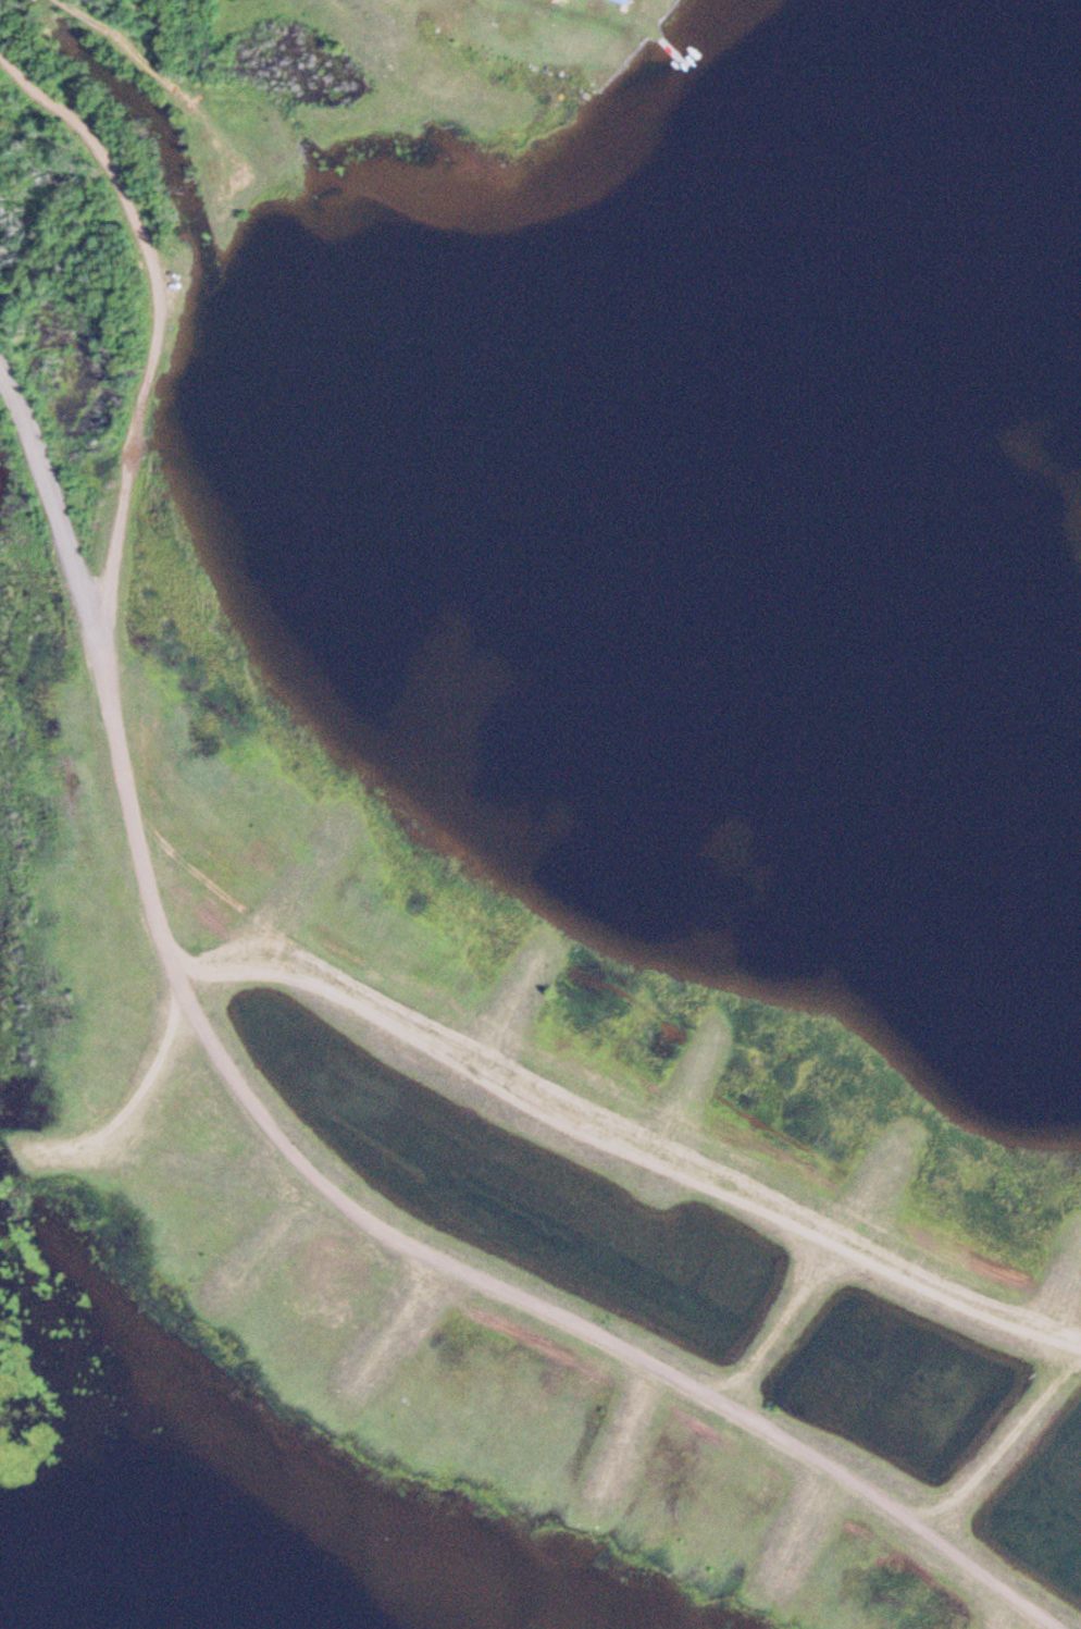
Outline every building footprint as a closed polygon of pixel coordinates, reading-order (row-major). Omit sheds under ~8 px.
[(619,10),(588,0),(622,0),(619,10)]
